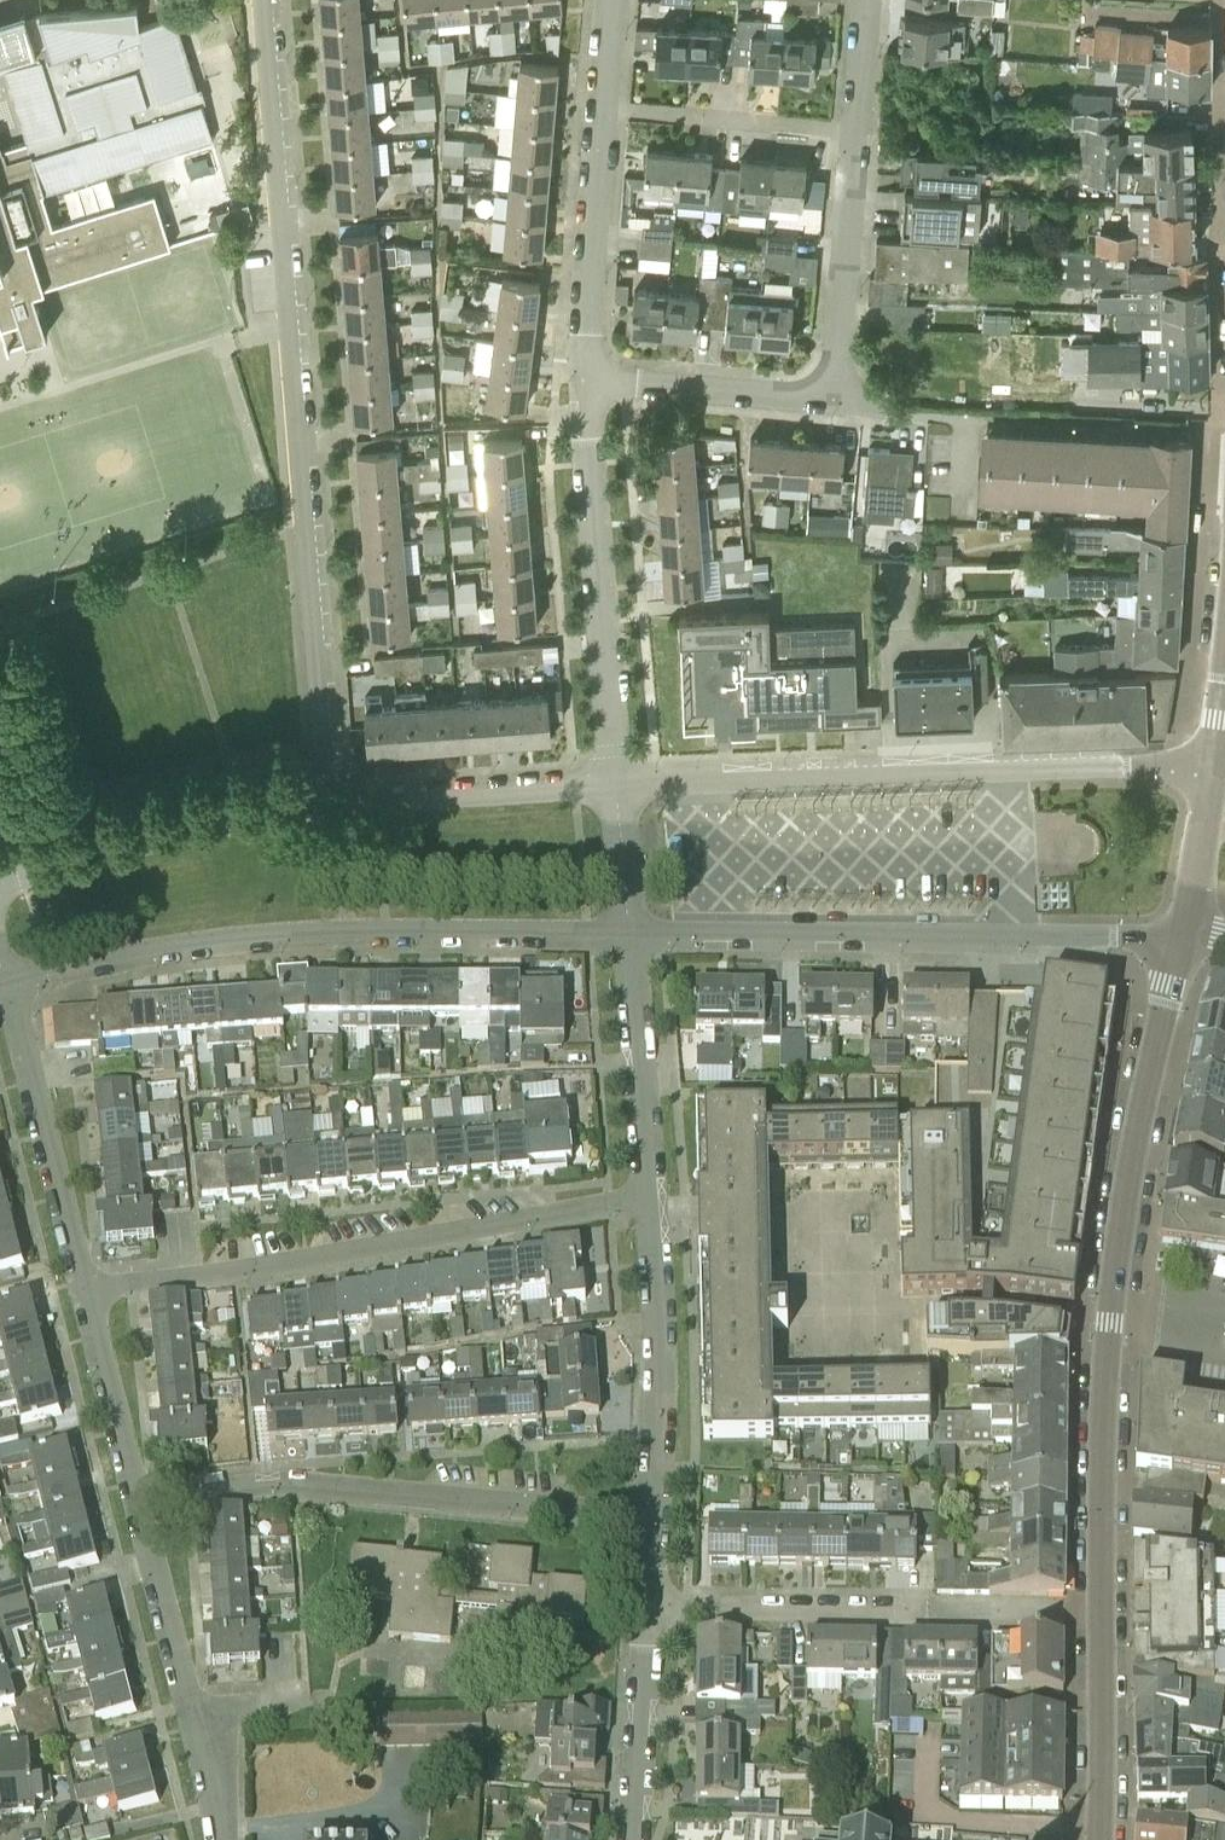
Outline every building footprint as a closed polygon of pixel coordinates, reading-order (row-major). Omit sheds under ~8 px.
[(360,16),(359,0),(320,0),(322,20),(360,16)] [(438,18),(436,0),(404,0),(406,21),(418,19),(438,18)] [(468,15),(467,0),(436,0),(438,18),(452,16),(468,15)] [(499,12),(498,0),(467,0),(468,15),(499,12)] [(531,9),(530,0),(498,0),(499,12),(531,9)] [(531,9),(562,6),(561,0),(530,0),(531,9)] [(816,12),(817,0),(785,0),(785,10),(816,12)] [(960,11),(995,14),(996,0),(961,0),(960,11)] [(174,15),(139,26),(137,4),(41,13),(27,18),(25,9),(0,17),(0,71),(5,70),(28,141),(3,149),(0,140),(0,301),(5,318),(1,319),(9,344),(48,332),(34,288),(172,245),(155,192),(53,224),(43,192),(44,192),(213,139),(174,15)] [(324,51),(363,48),(360,16),(322,20),(324,51)] [(902,50),(966,54),(967,48),(963,48),(965,20),(904,17),(902,50)] [(1117,53),(1120,29),(1120,25),(1094,23),(1094,34),(1092,51),(1116,53),(1117,53)] [(654,67),(686,69),(689,29),(635,26),(634,45),(655,46),(654,67)] [(1165,44),(1152,43),(1151,56),(1167,58),(1210,58),(1210,28),(1166,27),(1165,44)] [(503,51),(516,50),(514,29),(501,30),(503,51)] [(720,60),(734,61),(736,32),(689,29),(686,69),(719,71),(720,60)] [(991,54),(1002,54),(1004,29),(992,29),(991,54)] [(1151,56),(1152,43),(1153,32),(1120,29),(1117,53),(1151,56)] [(490,52),(503,51),(501,30),(488,31),(490,52)] [(378,47),(398,45),(397,32),(377,34),(378,47)] [(547,51),(558,52),(559,32),(545,33),(547,51)] [(748,73),(780,75),(783,35),(736,32),(734,61),(749,62),(748,73)] [(1092,51),(1094,34),(1080,32),(1079,49),(1092,51)] [(783,35),(780,75),(813,77),(814,63),(829,64),(830,38),(783,35)] [(441,60),(454,59),(452,38),(439,40),(441,60)] [(428,61),(441,60),(439,40),(426,41),(428,61)] [(379,60),(399,58),(398,45),(378,47),(379,60)] [(327,82),(366,79),(363,48),(324,51),(327,82)] [(1168,87),(1209,88),(1210,58),(1167,58),(1151,56),(1117,53),(1116,53),(1115,77),(1149,80),(1148,94),(1168,95),(1168,87)] [(516,94),(554,97),(557,66),(519,62),(516,94)] [(444,87),(465,89),(468,64),(446,67),(444,87)] [(330,113),(368,110),(366,79),(327,82),(330,113)] [(443,100),(464,102),(465,89),(444,87),(443,100)] [(414,106),(435,104),(434,91),(413,93),(414,106)] [(1072,109),(1111,111),(1112,94),(1073,92),(1072,109)] [(514,125),(552,128),(554,97),(516,94),(514,125)] [(415,119),(436,117),(435,104),(414,106),(415,119)] [(1159,162),(1191,162),(1190,129),(1133,130),(1133,139),(1118,139),(1119,126),(1111,126),(1111,111),(1072,109),(1071,125),(1081,126),(1080,158),(1159,162)] [(332,145),(371,141),(368,110),(330,113),(332,145)] [(511,156),(549,159),(552,128),(514,125),(511,156)] [(443,150),(463,152),(483,154),(484,140),(444,136),(443,150)] [(335,176),(373,173),(371,141),(332,145),(335,176)] [(940,194),(973,196),(976,149),(902,144),(899,174),(905,175),(904,191),(940,194)] [(643,189),(675,192),(679,152),(647,149),(643,189)] [(462,161),(467,162),(468,156),(463,156),(463,152),(443,150),(441,163),(462,165),(462,161)] [(674,204),(721,208),(725,167),(711,166),(712,155),(679,152),(675,192),(674,204)] [(412,168),(433,167),(432,154),(411,156),(412,168)] [(508,187),(547,190),(549,159),(511,156),(508,187)] [(738,199),(769,201),(773,160),(741,157),(740,168),(725,167),(721,208),(737,209),(738,199)] [(1130,202),(1193,203),(1191,162),(1159,162),(1080,158),(1078,158),(1076,181),(1123,182),(1123,201),(1130,202)] [(798,216),(799,203),(802,203),(806,163),(773,160),(769,201),(768,213),(798,216)] [(413,181),(434,180),(433,167),(412,168),(413,181)] [(335,176),(337,207),(376,204),(373,173),(335,176)] [(506,218),(544,222),(547,190),(508,187),(506,218)] [(940,194),(904,191),(901,229),(977,235),(981,196),(973,196),(940,194)] [(441,212),(461,214),(462,201),(442,199),(441,212)] [(223,229),(254,219),(249,201),(217,211),(223,229)] [(1152,251),(1151,245),(1194,246),(1193,203),(1130,202),(1129,231),(1105,230),(1104,250),(1104,251),(1120,251),(1152,251)] [(440,225),(460,227),(461,214),(441,212),(440,225)] [(506,218),(503,249),(541,253),(544,222),(506,218)] [(640,239),(671,242),(672,227),(642,224),(640,239)] [(342,266),(381,263),(391,262),(389,244),(380,245),(378,230),(340,233),(342,266)] [(765,251),(795,253),(797,238),(766,235),(765,251)] [(639,254),(670,257),(671,242),(640,239),(639,254)] [(931,243),(875,239),(873,275),(907,278),(965,280),(968,245),(931,243)] [(410,262),(431,260),(430,248),(409,250),(410,262)] [(1205,256),(1165,257),(1165,264),(1121,264),(1120,251),(1104,251),(1104,250),(1046,248),(1046,282),(1144,283),(1206,282),(1205,256)] [(763,266),(794,268),(795,253),(765,251),(763,266)] [(411,273),(432,271),(431,260),(410,262),(411,273)] [(345,296),(384,293),(381,263),(342,266),(345,296)] [(696,323),(711,325),(714,295),(715,275),(700,274),(698,294),(666,291),(663,332),(695,335),(696,323)] [(907,278),(873,275),(868,275),(867,288),(907,291),(907,278)] [(497,308),(536,313),(540,282),(501,278),(497,308)] [(1120,309),(1206,308),(1206,282),(1144,283),(1143,293),(1120,293),(1120,309)] [(630,329),(663,332),(666,291),(634,288),(630,329)] [(907,291),(867,288),(867,301),(881,302),(906,304),(907,291)] [(761,289),(760,299),(756,341),(789,344),(794,292),(761,289)] [(441,303),(462,305),(463,292),(442,290),(441,303)] [(347,327),(386,324),(384,293),(345,296),(347,327)] [(724,338),(756,341),(760,299),(714,295),(711,325),(725,326),(724,338)] [(880,323),(880,325),(920,327),(922,327),(924,304),(906,304),(881,302),(880,323)] [(439,316),(460,318),(462,305),(441,303),(439,316)] [(412,322),(432,320),(431,307),(410,309),(412,322)] [(472,337),(493,339),(532,344),(536,313),(497,308),(494,328),(473,325),(472,337)] [(1161,336),(1207,337),(1206,308),(1120,309),(1115,309),(1116,326),(1144,325),(1161,325),(1161,336)] [(983,329),(1011,330),(1012,311),(984,310),(983,329)] [(413,335),(433,334),(432,320),(412,322),(413,335)] [(350,358),(388,355),(386,324),(347,327),(350,358)] [(1189,374),(1208,374),(1207,337),(1161,336),(1089,337),(1089,342),(1060,342),(1060,376),(1141,376),(1141,372),(1167,372),(1168,377),(1189,376),(1189,374)] [(489,370),(528,375),(532,344),(493,339),(489,370)] [(442,365),(463,367),(465,354),(444,351),(442,365)] [(352,388),(399,385),(397,371),(390,372),(388,355),(350,358),(352,388)] [(441,378),(462,381),(463,367),(442,365),(441,378)] [(413,385),(434,383),(433,370),(412,371),(413,385)] [(489,370),(485,402),(524,407),(528,375),(489,370)] [(415,398),(435,396),(434,383),(413,385),(415,398)] [(355,421),(394,418),(392,402),(400,402),(399,385),(352,388),(355,421)] [(1184,532),(1187,474),(1188,439),(1152,437),(1152,439),(982,430),(982,437),(986,438),(985,464),(983,488),(1148,497),(1146,530),(1184,532)] [(656,467),(694,464),(692,433),(654,436),(656,467)] [(419,476),(440,475),(438,458),(403,461),(402,446),(400,446),(400,434),(372,436),(373,449),(357,450),(360,481),(398,478),(419,476)] [(715,450),(735,449),(735,437),(713,435),(715,450)] [(477,472),(524,468),(521,437),(482,440),(483,443),(475,443),(477,472)] [(746,477),(779,479),(782,440),(749,438),(746,477)] [(792,480),(810,482),(814,443),(782,440),(779,479),(792,480)] [(823,483),(841,484),(844,445),(814,443),(810,482),(823,483)] [(868,446),(862,518),(893,521),(894,512),(912,514),(914,491),(916,491),(916,485),(910,484),(912,459),(889,457),(889,448),(868,446)] [(447,475),(468,473),(467,460),(446,462),(447,475)] [(659,499),(697,496),(694,464),(656,467),(659,499)] [(480,504),(526,500),(524,468),(477,472),(480,504)] [(448,488),(469,486),(468,473),(447,475),(448,488)] [(440,475),(419,476),(420,490),(441,488),(440,475)] [(401,509),(399,492),(398,478),(360,481),(362,512),(401,509)] [(718,494),(739,493),(738,480),(717,481),(718,494)] [(719,508),(740,506),(739,493),(718,494),(719,508)] [(661,530),(700,527),(708,526),(706,496),(697,496),(659,499),(661,530)] [(490,534),(529,531),(526,500),(480,504),(482,535),(490,534)] [(761,522),(774,523),(776,502),(763,501),(761,522)] [(774,523),(788,524),(789,503),(776,502),(774,523)] [(365,544),(403,541),(401,509),(362,512),(365,544)] [(832,534),(848,535),(849,518),(833,516),(832,534)] [(451,537),(471,535),(470,522),(450,523),(451,537)] [(423,539),(444,538),(443,525),(422,526),(423,539)] [(1139,564),(1182,566),(1184,532),(1146,530),(1068,526),(1066,549),(1105,551),(1105,542),(1139,544),(1138,564),(1139,564)] [(663,561),(702,559),(700,527),(661,530),(663,561)] [(492,565),(531,562),(529,531),(490,534),(492,565)] [(452,550),(473,548),(471,535),(451,537),(452,550)] [(424,552),(445,551),(444,538),(423,539),(424,552)] [(409,566),(421,566),(420,539),(409,539),(409,566)] [(367,575),(406,572),(403,541),(365,544),(367,575)] [(934,563),(952,563),(953,541),(934,541),(934,563)] [(723,557),(744,555),(743,542),(722,543),(723,557)] [(752,567),(744,567),(744,555),(723,557),(724,570),(734,569),(735,580),(753,578),(752,567)] [(665,593),(705,590),(703,570),(702,559),(663,561),(665,593)] [(495,597),(534,593),(531,562),(492,565),(495,597)] [(1139,564),(1139,575),(1139,590),(1180,592),(1182,566),(1139,564)] [(1044,592),(1069,592),(1068,575),(1068,567),(1043,567),(1043,569),(1044,592)] [(1024,593),(1044,592),(1043,569),(1024,569),(1024,593)] [(370,606),(408,602),(406,572),(367,575),(370,606)] [(1105,591),(1104,575),(1068,575),(1069,592),(1105,591)] [(1104,575),(1105,591),(1118,590),(1139,590),(1139,575),(1104,575)] [(455,596),(476,594),(475,579),(454,581),(455,596)] [(428,601),(449,599),(448,587),(427,588),(428,601)] [(1137,615),(1179,617),(1180,592),(1139,590),(1118,590),(1117,615),(1137,615)] [(495,597),(497,628),(536,625),(534,593),(495,597)] [(457,612),(478,611),(476,594),(455,596),(457,612)] [(428,601),(429,615),(450,613),(449,599),(428,601)] [(411,635),(409,616),(408,602),(370,606),(373,638),(411,635)] [(881,721),(880,700),(857,701),(855,655),(854,653),(856,652),(855,623),(769,626),(768,612),(679,615),(680,640),(695,639),(698,708),(729,706),(730,733),(756,732),(756,726),(881,721)] [(1135,653),(1135,656),(1176,658),(1179,617),(1137,615),(1117,615),(1116,645),(1054,647),(1054,671),(1096,670),(1098,669),(1098,674),(1134,673),(1135,653)] [(537,660),(544,659),(543,644),(512,646),(513,662),(526,661),(526,665),(537,664),(537,660)] [(893,662),(893,673),(895,721),(972,719),(971,698),(987,697),(985,649),(976,649),(976,644),(968,644),(969,660),(893,662)] [(495,663),(513,662),(512,646),(494,647),(495,663)] [(474,665),(495,663),(494,647),(473,649),(474,665)] [(423,668),(444,667),(443,651),(422,653),(423,668)] [(404,670),(423,668),(422,653),(403,654),(404,670)] [(375,672),(404,670),(403,654),(374,657),(375,672)] [(1098,738),(1147,736),(1164,735),(1175,672),(1134,673),(1098,674),(1098,669),(1096,670),(1054,671),(1048,671),(999,673),(1002,741),(1050,739),(1098,738)] [(549,717),(563,716),(561,689),(545,690),(545,693),(518,695),(521,739),(550,737),(549,717)] [(429,746),(425,701),(425,691),(395,693),(395,703),(398,748),(429,746)] [(368,750),(398,748),(395,703),(382,704),(381,695),(364,696),(368,750)] [(490,742),(521,739),(518,695),(487,697),(490,742)] [(459,744),(490,742),(487,697),(456,699),(459,744)] [(429,746),(459,744),(456,699),(425,701),(429,746)] [(1016,803),(1038,872),(1058,866),(1036,796),(1016,803)] [(305,1022),(338,1021),(338,982),(304,982),(296,982),(294,972),(277,974),(279,991),(282,1018),(305,1016),(305,1022)] [(520,1015),(563,1015),(563,988),(557,988),(557,978),(520,979),(520,1015)] [(462,1032),(489,1032),(489,979),(461,980),(462,1020),(462,1032)] [(520,1031),(520,1015),(520,979),(489,979),(489,1032),(490,1047),(490,1070),(505,1069),(504,1032),(520,1031)] [(401,1020),(431,1020),(431,980),(400,981),(401,1020)] [(431,1020),(462,1020),(461,980),(431,980),(431,1020)] [(819,1028),(837,1028),(837,980),(819,980),(819,986),(803,986),(803,1028),(805,1028),(805,1035),(780,1035),(780,1071),(806,1071),(806,1043),(820,1043),(819,1028)] [(837,1028),(871,1028),(871,987),(854,987),(854,980),(837,980),(837,1028)] [(1105,1004),(1105,1002),(1107,988),(1046,980),(1043,1003),(1038,1041),(1010,1298),(1074,1307),(1089,1201),(1090,1193),(1093,1166),(1110,1041),(1115,1004),(1105,1004)] [(338,1034),(368,1034),(368,981),(338,982),(338,1021),(338,1034)] [(368,981),(368,1034),(369,1055),(380,1055),(379,1034),(402,1033),(401,1020),(400,981),(368,981)] [(935,1042),(935,1031),(936,987),(903,987),(902,1041),(935,1042)] [(935,1031),(968,1031),(969,1031),(970,1002),(970,988),(936,987),(935,1031)] [(1210,987),(1200,1018),(1224,1022),(1224,989),(1210,987)] [(732,1070),(733,1031),(732,989),(696,989),(695,1030),(714,1030),(714,1051),(697,1051),(697,1070),(732,1070)] [(780,1035),(764,1034),(764,989),(732,989),(733,1031),(748,1031),(748,1034),(758,1034),(758,1071),(780,1071),(780,1035)] [(283,1030),(282,1018),(279,991),(248,994),(252,1032),(283,1030)] [(248,994),(218,997),(224,1069),(235,1069),(233,1047),(253,1046),(252,1032),(248,994)] [(188,1000),(191,1037),(207,1036),(209,1051),(213,1050),(214,1070),(224,1069),(222,1049),(218,997),(188,1000)] [(165,1053),(166,1074),(175,1073),(173,1053),(178,1053),(176,1039),(191,1037),(188,1000),(160,1002),(163,1040),(165,1053)] [(131,1043),(161,1040),(163,1040),(160,1002),(127,1005),(131,1043)] [(1071,1330),(1036,1326),(1008,1322),(992,1321),(993,1309),(993,1297),(1010,1298),(1038,1041),(1043,1003),(970,1002),(969,1031),(968,1031),(968,1073),(935,1073),(935,1122),(898,1122),(898,1116),(766,1119),(766,1109),(696,1111),(700,1275),(704,1443),(774,1441),(774,1432),(931,1428),(930,1374),(928,1375),(771,1378),(772,1408),(764,1408),(758,1143),(765,1143),(766,1172),(899,1169),(902,1297),(967,1295),(984,1296),(983,1308),(983,1320),(967,1320),(926,1320),(927,1355),(976,1357),(1015,1356),(1015,1357),(1068,1355),(1071,1330)] [(102,1045),(131,1043),(127,1005),(97,1008),(97,1009),(52,1013),(56,1048),(90,1045),(93,1077),(134,1073),(132,1059),(103,1062),(102,1045)] [(520,1031),(521,1051),(558,1051),(558,1041),(564,1041),(563,1015),(520,1015),(520,1031)] [(1224,1053),(1224,1022),(1200,1018),(1194,1048),(1224,1053)] [(421,1054),(431,1054),(431,1034),(421,1034),(421,1054)] [(438,1054),(441,1054),(441,1034),(431,1034),(431,1054),(438,1054)] [(293,1071),(308,1070),(307,1054),(308,1036),(297,1036),(296,1056),(292,1056),(293,1071)] [(869,1072),(886,1072),(887,1045),(869,1045),(869,1072)] [(886,1072),(904,1072),(904,1045),(887,1045),(886,1072)] [(490,1070),(490,1047),(477,1048),(478,1072),(490,1071),(490,1070)] [(1224,1085),(1224,1053),(1194,1048),(1188,1079),(1224,1085)] [(166,1074),(165,1053),(161,1054),(152,1055),(154,1075),(166,1074)] [(280,1072),(293,1071),(292,1056),(279,1057),(280,1072)] [(1224,1119),(1224,1085),(1188,1079),(1181,1112),(1224,1119)] [(394,1184),(407,1183),(402,1115),(399,1086),(388,1087),(392,1129),(387,1129),(388,1147),(376,1148),(377,1186),(377,1188),(378,1188),(378,1191),(394,1190),(394,1184)] [(100,1123),(134,1119),(160,1116),(159,1107),(146,1109),(133,1108),(130,1088),(97,1091),(100,1123)] [(450,1104),(452,1123),(433,1125),(437,1180),(437,1182),(438,1182),(438,1185),(454,1184),(454,1179),(467,1177),(463,1122),(460,1092),(449,1093),(450,1104)] [(483,1176),(497,1174),(494,1136),(493,1119),(492,1100),(480,1101),(482,1120),(463,1122),(467,1177),(467,1179),(468,1179),(468,1182),(484,1181),(483,1176)] [(559,1100),(537,1102),(523,1104),(525,1134),(526,1140),(569,1136),(566,1110),(560,1110),(559,1100)] [(424,1182),(437,1180),(433,1125),(431,1106),(420,1107),(420,1114),(402,1115),(407,1183),(407,1185),(408,1185),(408,1188),(424,1187),(424,1182)] [(274,1196),(287,1195),(285,1157),(281,1120),(280,1109),(269,1110),(272,1139),(253,1140),(257,1198),(257,1200),(258,1200),(259,1203),(274,1201),(274,1196)] [(364,1187),(377,1186),(376,1148),(373,1131),(374,1131),(372,1112),(360,1113),(362,1132),(343,1134),(347,1189),(347,1191),(348,1191),(348,1194),(364,1192),(364,1187)] [(1181,1112),(1173,1151),(1223,1159),(1224,1146),(1224,1119),(1181,1112)] [(334,1190),(347,1189),(343,1134),(342,1115),(330,1116),(332,1136),(314,1138),(315,1154),(317,1192),(317,1194),(318,1194),(318,1197),(334,1195),(334,1190)] [(304,1193),(317,1192),(315,1154),(314,1138),(312,1117),(281,1120),(285,1157),(287,1195),(287,1197),(288,1197),(288,1200),(304,1198),(304,1193)] [(104,1152),(137,1149),(152,1148),(151,1139),(136,1138),(134,1119),(100,1123),(104,1152)] [(244,1199),(257,1198),(253,1140),(251,1124),(240,1125),(242,1144),(224,1145),(227,1201),(227,1203),(228,1203),(229,1206),(244,1204),(244,1199)] [(214,1202),(227,1201),(224,1145),(222,1126),(203,1128),(205,1149),(207,1148),(209,1165),(193,1166),(197,1206),(198,1205),(199,1209),(214,1207),(214,1202)] [(526,1140),(525,1134),(494,1136),(497,1174),(497,1176),(498,1176),(498,1179),(514,1178),(513,1173),(528,1171),(526,1140)] [(526,1140),(528,1171),(529,1176),(567,1173),(566,1163),(571,1162),(569,1136),(526,1140)] [(107,1182),(140,1179),(166,1176),(165,1164),(139,1167),(137,1149),(104,1152),(107,1182)] [(1224,1215),(1224,1171),(1172,1163),(1166,1205),(1224,1215)] [(110,1211),(159,1207),(158,1199),(142,1198),(140,1179),(107,1182),(110,1211)] [(5,1209),(11,1208),(7,1192),(1,1193),(0,1189),(0,1210),(5,1209)] [(1166,1205),(1160,1243),(1224,1252),(1224,1215),(1166,1205)] [(96,1212),(96,1214),(103,1213),(106,1244),(153,1240),(151,1215),(159,1214),(159,1207),(110,1211),(96,1212)] [(13,1238),(5,1209),(0,1210),(0,1241),(13,1238)] [(20,1267),(13,1238),(0,1241),(0,1272),(20,1267)] [(543,1277),(575,1272),(574,1263),(581,1263),(579,1243),(543,1246),(544,1252),(539,1252),(543,1277)] [(545,1290),(543,1277),(539,1252),(517,1255),(517,1253),(513,1254),(513,1258),(519,1292),(545,1290)] [(1221,1254),(1217,1276),(1224,1278),(1224,1255),(1221,1254)] [(519,1296),(519,1292),(513,1258),(488,1261),(487,1259),(483,1260),(484,1264),(490,1299),(516,1295),(516,1296),(519,1296)] [(490,1302),(490,1299),(484,1264),(458,1267),(458,1265),(454,1266),(454,1270),(460,1305),(486,1301),(486,1302),(490,1302)] [(460,1308),(460,1305),(454,1270),(428,1273),(428,1271),(424,1272),(424,1276),(430,1311),(457,1307),(457,1308),(460,1308)] [(548,1299),(549,1304),(551,1312),(561,1310),(562,1323),(576,1321),(574,1301),(585,1300),(583,1280),(576,1281),(575,1272),(543,1277),(545,1290),(547,1299),(548,1299)] [(395,1282),(400,1314),(430,1311),(424,1276),(399,1279),(398,1277),(394,1278),(395,1282)] [(371,1326),(374,1339),(375,1357),(384,1356),(382,1336),(391,1335),(393,1355),(405,1353),(403,1331),(400,1314),(395,1282),(369,1285),(369,1283),(365,1283),(365,1288),(371,1326)] [(342,1327),(371,1326),(365,1288),(339,1291),(339,1289),(335,1289),(336,1293),(340,1327),(342,1327)] [(342,1331),(342,1327),(340,1327),(336,1293),(310,1296),(310,1295),(305,1295),(306,1299),(311,1332),(313,1332),(314,1335),(315,1348),(331,1346),(332,1365),(346,1364),(342,1331)] [(202,1319),(200,1296),(151,1301),(154,1331),(188,1328),(202,1326),(202,1319)] [(35,1329),(41,1327),(37,1311),(31,1313),(27,1298),(0,1305),(0,1336),(35,1329)] [(276,1305),(282,1338),(314,1335),(313,1332),(311,1332),(306,1299),(280,1302),(280,1301),(276,1301),(276,1305)] [(551,1312),(549,1304),(539,1305),(541,1325),(552,1324),(551,1312)] [(251,1347),(282,1342),(282,1338),(276,1305),(250,1308),(250,1307),(246,1307),(251,1347)] [(511,1331),(524,1330),(521,1309),(509,1311),(511,1331)] [(482,1337),(494,1336),(492,1315),(480,1317),(482,1337)] [(453,1343),(465,1342),(462,1321),(451,1323),(453,1343)] [(435,1348),(432,1325),(421,1326),(421,1329),(424,1349),(435,1348)] [(190,1347),(188,1333),(188,1328),(154,1331),(157,1361),(191,1359),(205,1358),(205,1349),(190,1347)] [(42,1357),(35,1329),(0,1336),(0,1347),(1,1347),(5,1365),(42,1357)] [(547,1386),(596,1382),(593,1350),(565,1352),(563,1332),(536,1334),(536,1339),(537,1355),(540,1354),(541,1367),(546,1367),(547,1386)] [(375,1357),(374,1339),(362,1340),(364,1361),(376,1360),(375,1357)] [(537,1355),(536,1339),(518,1341),(520,1360),(537,1358),(537,1355)] [(469,1352),(470,1372),(482,1371),(481,1350),(468,1351),(469,1352)] [(470,1372),(469,1352),(456,1353),(457,1372),(470,1372)] [(302,1355),(304,1373),(315,1372),(317,1372),(315,1353),(302,1355)] [(1015,1386),(1066,1387),(1067,1387),(1068,1356),(1015,1357),(1015,1386)] [(5,1376),(10,1396),(50,1387),(42,1357),(5,1365),(0,1367),(0,1378),(5,1376)] [(272,1374),(286,1372),(285,1357),(270,1359),(272,1374)] [(160,1391),(194,1389),(206,1387),(209,1387),(208,1378),(193,1377),(191,1359),(157,1361),(160,1391)] [(400,1367),(400,1373),(415,1372),(414,1362),(399,1363),(400,1367)] [(380,1389),(393,1388),(391,1368),(378,1369),(380,1389)] [(503,1369),(504,1389),(507,1425),(538,1422),(535,1387),(534,1371),(517,1372),(517,1368),(503,1369)] [(329,1391),(342,1390),(340,1370),(328,1371),(329,1391)] [(329,1391),(328,1371),(317,1372),(315,1372),(317,1392),(329,1391)] [(270,1443),(301,1441),(299,1404),(280,1406),(278,1388),(266,1389),(265,1376),(247,1377),(251,1414),(267,1412),(270,1443)] [(1181,1406),(1185,1383),(1140,1377),(1136,1474),(1147,1474),(1143,1502),(1193,1506),(1193,1505),(1191,1505),(1192,1502),(1204,1504),(1206,1482),(1224,1485),(1224,1412),(1181,1406)] [(410,1432),(441,1430),(440,1394),(420,1395),(419,1378),(407,1378),(408,1396),(407,1396),(410,1432)] [(441,1430),(474,1427),(471,1391),(470,1379),(450,1380),(451,1388),(440,1389),(440,1394),(441,1430)] [(546,1418),(563,1417),(598,1415),(596,1382),(547,1386),(548,1405),(544,1404),(546,1418)] [(971,1417),(1066,1417),(1066,1387),(1015,1386),(1012,1386),(1012,1401),(971,1400),(971,1417)] [(20,1426),(58,1416),(50,1387),(10,1396),(0,1399),(0,1409),(15,1405),(20,1426)] [(162,1411),(196,1408),(194,1389),(160,1391),(162,1411)] [(504,1389),(484,1390),(471,1391),(474,1427),(507,1425),(504,1389)] [(375,1399),(361,1399),(365,1436),(396,1434),(393,1397),(375,1399)] [(365,1436),(361,1399),(342,1401),(329,1402),(332,1439),(365,1436)] [(301,1441),(332,1439),(329,1402),(299,1404),(301,1441)] [(149,1422),(149,1424),(156,1423),(159,1454),(206,1450),(204,1426),(213,1425),(212,1417),(211,1417),(210,1406),(196,1408),(162,1411),(163,1421),(149,1422)] [(938,1416),(937,1448),(954,1448),(963,1448),(963,1437),(990,1437),(990,1443),(1010,1443),(1010,1446),(1066,1447),(1066,1417),(971,1417),(938,1416)] [(18,1439),(14,1422),(0,1426),(0,1444),(18,1439)] [(987,1477),(1065,1475),(1066,1447),(1010,1446),(1010,1464),(987,1464),(987,1477)] [(73,1477),(78,1476),(74,1460),(69,1461),(65,1447),(28,1456),(0,1464),(0,1466),(1,1471),(13,1471),(30,1466),(36,1485),(73,1477)] [(937,1448),(937,1479),(943,1479),(954,1479),(954,1448),(937,1448)] [(1010,1506),(1065,1507),(1065,1475),(987,1477),(987,1491),(1010,1491),(1010,1506)] [(42,1515),(80,1507),(73,1477),(36,1485),(7,1493),(9,1501),(22,1500),(38,1496),(42,1515)] [(882,1491),(887,1492),(903,1492),(901,1479),(895,1479),(883,1479),(882,1491)] [(738,1506),(751,1506),(752,1489),(739,1489),(738,1506)] [(806,1507),(819,1507),(819,1490),(806,1490),(806,1507)] [(874,1504),(874,1508),(883,1508),(888,1508),(888,1505),(887,1492),(882,1491),(882,1490),(874,1490),(874,1504)] [(1132,1536),(1188,1542),(1193,1506),(1143,1502),(1134,1501),(1132,1536)] [(914,1569),(915,1551),(914,1527),(898,1527),(898,1505),(888,1505),(888,1508),(883,1508),(874,1508),(874,1525),(883,1524),(881,1568),(914,1569)] [(744,1567),(777,1567),(778,1524),(751,1523),(751,1506),(738,1506),(738,1524),(745,1524),(744,1567)] [(987,1537),(1065,1537),(1065,1507),(1010,1506),(1009,1523),(987,1522),(987,1537)] [(50,1544),(87,1536),(80,1507),(42,1515),(14,1522),(16,1530),(29,1529),(45,1525),(50,1544)] [(812,1568),(847,1568),(847,1524),(819,1524),(819,1507),(806,1507),(806,1524),(813,1525),(812,1568)] [(210,1545),(258,1541),(257,1533),(241,1530),(240,1511),(208,1514),(210,1545)] [(914,1527),(915,1551),(936,1552),(936,1536),(937,1517),(915,1517),(914,1527)] [(710,1566),(744,1567),(745,1524),(738,1524),(710,1524),(710,1566)] [(777,1567),(812,1568),(813,1525),(806,1524),(778,1524),(777,1567)] [(881,1568),(883,1524),(874,1525),(847,1524),(847,1568),(881,1568)] [(52,1554),(57,1573),(57,1574),(67,1572),(95,1565),(87,1536),(50,1544),(22,1551),(24,1561),(36,1559),(52,1554)] [(1009,1566),(1064,1567),(1065,1537),(987,1537),(970,1537),(970,1551),(1009,1551),(1009,1566)] [(212,1575),(246,1572),(260,1571),(258,1541),(210,1545),(212,1575)] [(498,1589),(497,1598),(439,1593),(442,1561),(403,1557),(404,1552),(397,1552),(396,1554),(351,1550),(347,1597),(392,1601),(389,1638),(450,1644),(454,1606),(497,1610),(493,1648),(532,1651),(535,1617),(584,1621),(587,1583),(548,1579),(530,1578),(532,1554),(491,1550),(488,1589),(498,1589)] [(1212,1562),(1212,1559),(1132,1550),(1133,1575),(1133,1625),(1134,1680),(1206,1685),(1204,1690),(1224,1695),(1224,1564),(1212,1562)] [(936,1594),(951,1595),(952,1565),(936,1564),(936,1594)] [(951,1595),(967,1595),(967,1565),(955,1564),(952,1565),(951,1595)] [(978,1587),(978,1594),(1064,1596),(1064,1567),(1009,1566),(1009,1580),(986,1579),(986,1587),(978,1587)] [(57,1573),(29,1580),(33,1595),(70,1585),(67,1572),(57,1574),(57,1573)] [(214,1605),(249,1602),(263,1601),(263,1593),(248,1591),(246,1572),(212,1575),(214,1605)] [(27,1606),(22,1583),(15,1585),(0,1590),(0,1614),(27,1606)] [(55,1611),(55,1608),(66,1604),(67,1604),(64,1591),(63,1591),(33,1599),(38,1619),(50,1618),(57,1617),(55,1611)] [(73,1634),(110,1626),(102,1595),(67,1604),(66,1604),(73,1634)] [(217,1634),(266,1631),(265,1623),(250,1621),(249,1602),(214,1605),(217,1634)] [(0,1614),(0,1631),(2,1637),(11,1634),(28,1629),(33,1627),(27,1606),(0,1614)] [(80,1663),(117,1655),(123,1654),(119,1638),(113,1640),(110,1626),(73,1634),(44,1640),(48,1656),(76,1649),(80,1663)] [(202,1636),(203,1636),(210,1635),(212,1667),(259,1663),(257,1639),(266,1639),(266,1631),(217,1634),(202,1635),(202,1636)] [(11,1634),(2,1637),(0,1637),(0,1673),(20,1667),(20,1665),(22,1665),(11,1634)] [(698,1669),(740,1670),(740,1636),(698,1635),(698,1669)] [(776,1671),(792,1671),(791,1637),(776,1637),(776,1671)] [(807,1680),(841,1680),(841,1637),(807,1637),(807,1671),(792,1671),(791,1706),(807,1706),(807,1680)] [(875,1700),(891,1700),(891,1664),(876,1664),(876,1637),(841,1637),(841,1680),(875,1681),(875,1700)] [(906,1683),(939,1683),(939,1638),(906,1637),(906,1664),(891,1664),(891,1700),(906,1700),(906,1683)] [(991,1695),(991,1694),(990,1659),(975,1659),(976,1638),(939,1638),(939,1683),(939,1695),(991,1695)] [(990,1659),(991,1694),(1006,1694),(1062,1694),(1062,1639),(990,1638),(990,1659)] [(87,1692),(124,1684),(117,1655),(80,1663),(51,1670),(54,1678),(67,1678),(82,1674),(87,1692)] [(14,1705),(5,1675),(21,1671),(20,1667),(0,1673),(0,1708),(14,1705)] [(760,1704),(739,1704),(740,1670),(698,1669),(697,1705),(725,1705),(725,1719),(760,1720),(760,1704)] [(1188,1730),(1219,1735),(1224,1698),(1224,1695),(1204,1690),(1206,1685),(1134,1680),(1133,1680),(1134,1710),(1171,1710),(1171,1727),(1188,1730)] [(91,1705),(95,1723),(132,1713),(124,1684),(87,1692),(58,1700),(61,1712),(91,1705)] [(49,1692),(22,1700),(23,1702),(14,1705),(16,1711),(11,1713),(15,1728),(55,1716),(49,1692)] [(1005,1714),(1006,1714),(1006,1694),(991,1694),(991,1695),(990,1714),(1005,1714)] [(554,1745),(598,1748),(599,1734),(610,1735),(611,1708),(583,1706),(562,1707),(561,1715),(556,1715),(554,1745)] [(400,1747),(414,1747),(427,1746),(441,1746),(455,1745),(469,1745),(483,1745),(482,1709),(468,1710),(454,1710),(440,1711),(426,1711),(413,1711),(399,1712),(385,1712),(386,1747),(400,1747)] [(1188,1746),(1188,1730),(1171,1727),(1171,1710),(1134,1710),(1135,1734),(1170,1734),(1170,1743),(1188,1746)] [(963,1713),(960,1802),(1004,1803),(1062,1804),(1063,1749),(1068,1747),(1068,1737),(1063,1735),(1063,1732),(1068,1729),(1068,1719),(1063,1715),(1006,1714),(1005,1714),(990,1714),(963,1713)] [(25,1747),(28,1746),(61,1737),(55,1716),(15,1728),(19,1739),(24,1738),(25,1747)] [(697,1768),(740,1769),(740,1735),(760,1735),(760,1720),(725,1719),(724,1734),(697,1734),(697,1768)] [(73,1725),(65,1727),(69,1743),(94,1737),(90,1721),(73,1725)] [(1136,1770),(1168,1769),(1168,1761),(1199,1764),(1199,1756),(1187,1755),(1188,1746),(1170,1743),(1170,1734),(1135,1734),(1136,1770)] [(100,1785),(147,1774),(140,1744),(74,1761),(76,1769),(87,1769),(96,1766),(100,1785)] [(598,1748),(554,1745),(552,1776),(557,1776),(557,1787),(606,1790),(608,1763),(597,1762),(598,1748)] [(29,1782),(29,1779),(31,1779),(28,1746),(25,1747),(0,1750),(0,1772),(1,1772),(2,1786),(29,1782)] [(792,1762),(810,1767),(813,1755),(796,1750),(792,1762)] [(724,1819),(759,1819),(759,1803),(740,1803),(740,1769),(697,1768),(696,1803),(724,1804),(724,1819)] [(1137,1804),(1169,1804),(1168,1769),(1136,1770),(1137,1804)] [(1187,1804),(1185,1822),(1224,1826),(1224,1805),(1220,1804),(1221,1785),(1206,1784),(1206,1769),(1168,1769),(1169,1804),(1187,1804)] [(74,1792),(76,1804),(78,1807),(113,1798),(117,1813),(154,1804),(147,1774),(100,1785),(74,1792)] [(35,1817),(34,1805),(44,1804),(43,1803),(53,1802),(50,1779),(29,1782),(2,1786),(4,1798),(0,1799),(0,1817),(0,1821),(35,1817)] [(567,1839),(592,1839),(593,1827),(604,1828),(606,1801),(556,1798),(555,1809),(550,1808),(548,1839),(567,1839)] [(78,1807),(76,1804),(43,1815),(50,1838),(55,1836),(67,1832),(82,1827),(83,1827),(78,1807)] [(1136,1839),(1224,1839),(1224,1830),(1216,1829),(1202,1827),(1138,1821),(1136,1839)] [(110,1839),(106,1825),(84,1831),(86,1839),(107,1839),(110,1839)] [(67,1832),(70,1839),(86,1839),(84,1831),(82,1827),(67,1832)]
